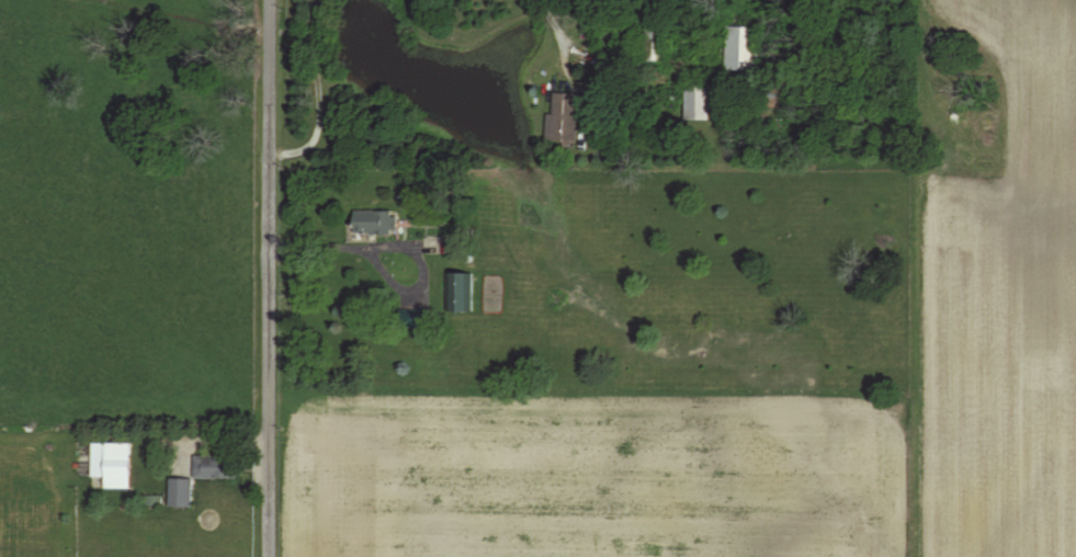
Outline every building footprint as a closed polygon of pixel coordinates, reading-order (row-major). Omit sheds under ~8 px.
[(757,26),(725,25),(725,69),(757,69),(757,26)] [(684,119),(708,119),(708,81),(684,81),(684,119)] [(786,85),(761,85),(761,120),(786,120),(786,85)] [(576,93),(550,92),(549,141),(575,142),(576,93)] [(394,234),(394,211),(352,211),(352,234),(394,234)] [(472,274),(446,274),(446,313),(472,313),(472,274)] [(428,327),(428,312),(400,312),(400,327),(428,327)] [(128,489),(128,443),(89,443),(89,489),(128,489)] [(192,479),(235,479),(235,458),(192,458),(192,479)] [(190,507),(190,479),(167,479),(167,507),(190,507)]
